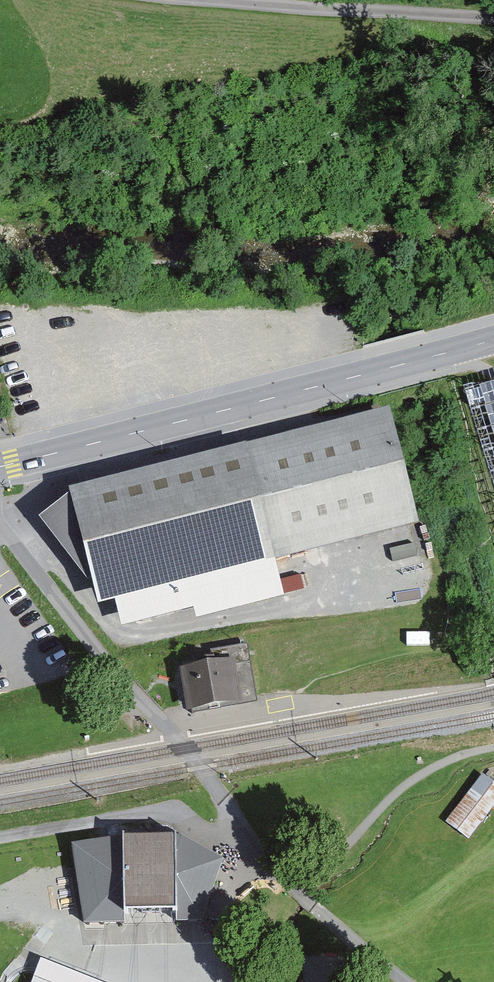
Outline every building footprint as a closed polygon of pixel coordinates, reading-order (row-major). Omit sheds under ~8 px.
[(479,384),(493,434),(493,380),(479,384)] [(395,415),(76,495),(106,614),(186,594),(194,627),(295,602),(286,566),(425,531),(395,415)] [(192,715),(243,706),(236,664),(184,673),(192,715)] [(446,823),(468,841),(493,809),(493,783),(485,776),(446,823)] [(202,851),(176,837),(124,838),(72,848),(84,928),(125,928),(125,922),(177,921),(177,926),(202,926),(223,864),(202,851)] [(31,981),(109,981),(41,955),(40,960),(31,981)]
